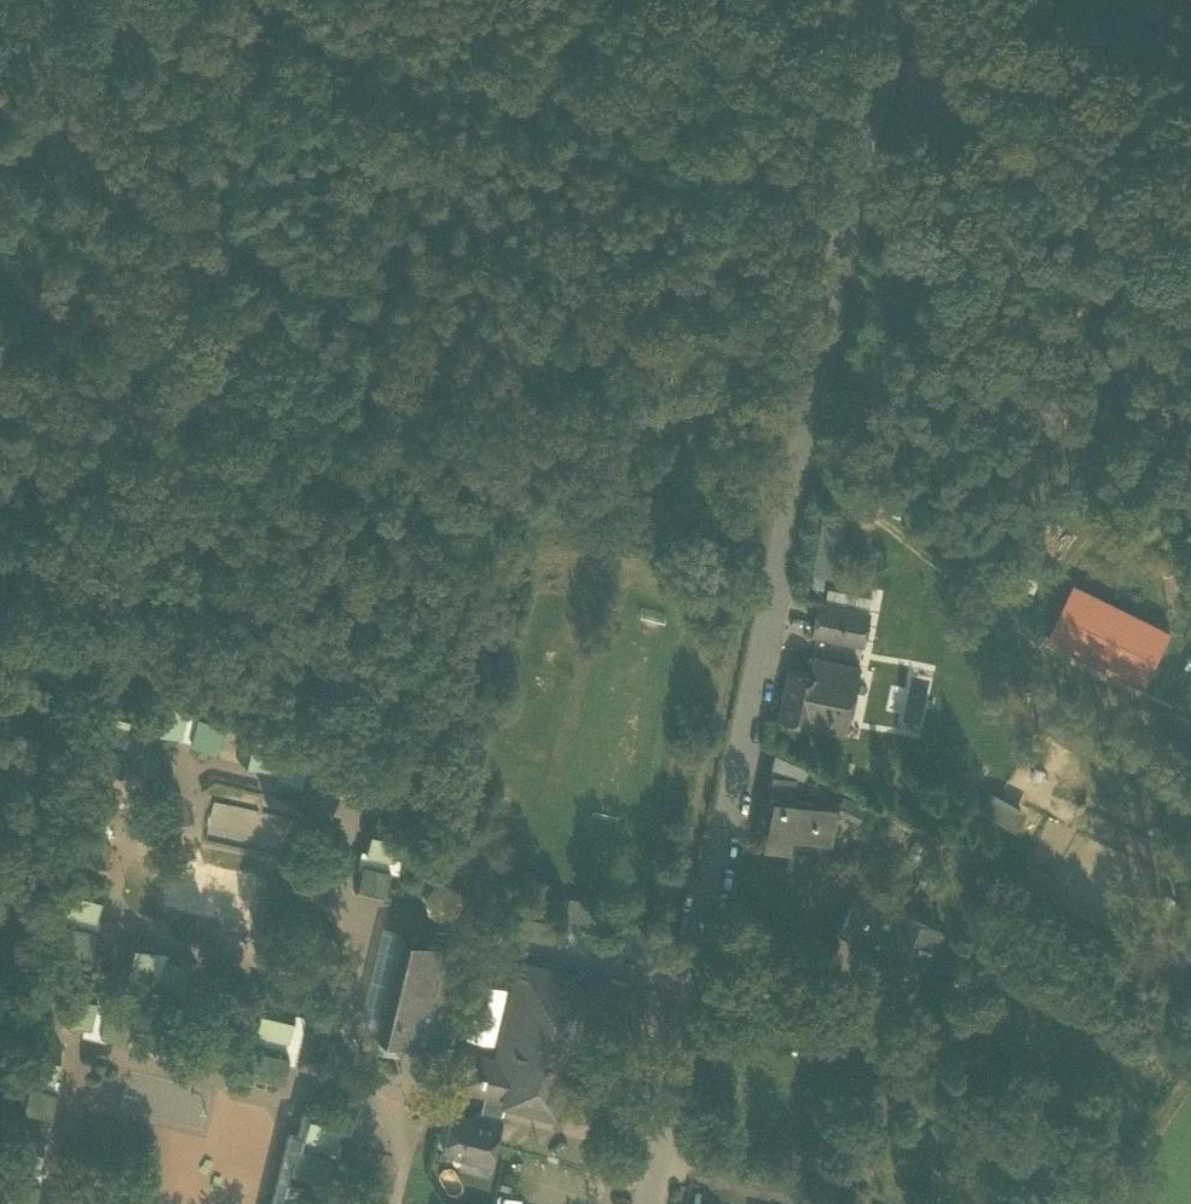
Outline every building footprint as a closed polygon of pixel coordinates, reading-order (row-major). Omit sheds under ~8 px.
[(1144,686),(1172,626),(1071,580),(1044,640),(1144,686)] [(811,633),(863,643),(869,611),(818,600),(811,633)] [(779,718),(824,727),(827,714),(829,714),(830,709),(849,713),(858,665),(809,656),(806,672),(789,668),(779,718)] [(188,698),(186,706),(187,706),(182,728),(189,730),(187,736),(192,737),(197,714),(199,715),(202,702),(188,698)] [(229,722),(199,715),(197,714),(192,737),(191,741),(191,742),(222,749),(229,722)] [(178,738),(191,741),(192,737),(187,736),(189,730),(182,728),(181,734),(179,734),(178,738)] [(275,730),(273,738),(275,739),(269,761),(276,763),(275,768),(279,769),(285,747),(287,747),(290,734),(275,730)] [(268,766),(269,761),(275,739),(273,738),(244,731),(237,759),(267,766),(268,766)] [(128,736),(124,735),(124,736),(118,735),(117,742),(122,743),(121,748),(125,749),(128,736)] [(125,749),(121,748),(98,742),(98,744),(91,773),(118,780),(126,749),(125,749)] [(316,754),(287,747),(285,747),(279,769),(278,774),(309,782),(316,754)] [(773,750),(768,771),(795,777),(804,779),(808,770),(773,750)] [(357,793),(358,788),(364,766),(362,765),(332,758),(326,786),(356,793),(357,793)] [(266,771),(278,774),(279,769),(275,768),(276,763),(269,761),(268,766),(267,766),(266,771)] [(753,840),(788,847),(791,835),(830,843),(837,810),(837,807),(791,798),(795,777),(768,771),(753,840)] [(405,782),(375,774),(374,774),(368,796),(367,801),(398,809),(405,782)] [(355,798),(367,801),(368,796),(364,795),(365,790),(358,788),(357,793),(356,793),(355,798)] [(1019,827),(1027,806),(987,791),(979,812),(1019,827)] [(837,810),(859,819),(864,806),(842,796),(837,807),(837,810)] [(208,804),(207,832),(279,834),(280,806),(208,804)] [(365,851),(370,853),(393,858),(393,856),(400,827),(373,820),(366,850),(365,851)] [(112,826),(107,825),(107,826),(102,825),(100,832),(105,833),(104,838),(109,839),(112,826)] [(356,868),(361,869),(363,863),(364,858),(369,859),(370,853),(365,851),(366,850),(361,848),(356,868)] [(401,858),(393,856),(393,858),(370,853),(369,859),(364,858),(363,863),(390,870),(390,871),(398,873),(401,858)] [(383,901),(390,871),(390,870),(363,863),(361,869),(355,894),(383,901)] [(76,880),(68,909),(68,911),(90,917),(95,918),(96,917),(103,887),(76,880)] [(864,983),(909,1002),(910,1001),(908,1000),(927,954),(932,956),(943,931),(940,930),(941,928),(898,910),(895,918),(853,900),(840,932),(881,950),(867,982),(865,981),(864,983)] [(57,922),(70,926),(70,924),(93,929),(94,925),(89,923),(90,917),(68,911),(68,909),(60,907),(57,922)] [(587,943),(634,954),(641,928),(594,916),(592,924),(587,943)] [(100,918),(96,917),(95,918),(90,917),(89,923),(94,925),(93,929),(97,930),(100,918)] [(557,946),(585,952),(587,943),(592,924),(564,918),(557,946)] [(97,930),(93,929),(70,924),(70,926),(63,955),(90,962),(98,931),(97,930)] [(385,1036),(435,1048),(460,947),(410,935),(385,1036)] [(118,969),(147,976),(149,976),(154,954),(155,950),(156,949),(124,941),(118,969)] [(168,953),(155,950),(154,954),(159,955),(158,960),(165,962),(166,957),(167,957),(168,953)] [(159,993),(161,985),(159,984),(165,962),(158,960),(159,955),(154,954),(149,976),(147,976),(144,989),(159,993)] [(166,957),(165,962),(159,984),(161,985),(190,992),(197,964),(167,957),(166,957)] [(514,1064),(513,1064),(505,1098),(504,1101),(555,1113),(577,1020),(618,1030),(628,988),(520,962),(505,1024),(522,1028),(514,1064)] [(83,1025),(90,1026),(96,999),(95,998),(66,991),(59,1019),(83,1025)] [(95,1033),(101,1035),(107,1007),(109,1007),(111,999),(96,996),(95,998),(96,999),(90,1026),(97,1028),(95,1033)] [(263,996),(255,1028),(255,1029),(281,1036),(288,1037),(294,1012),(296,1004),(263,996)] [(138,1015),(109,1007),(107,1007),(101,1035),(106,1036),(131,1042),(138,1015)] [(306,1015),(294,1012),(288,1037),(281,1036),(279,1046),(285,1047),(284,1053),(289,1055),(287,1062),(294,1064),(306,1015)] [(170,1052),(176,1053),(183,1026),(182,1025),(152,1018),(146,1046),(170,1052)] [(182,1060),(187,1061),(194,1034),(195,1034),(197,1026),(183,1023),(182,1025),(183,1026),(176,1053),(183,1055),(182,1060)] [(505,1024),(496,1059),(513,1064),(514,1064),(522,1028),(505,1024)] [(105,1041),(106,1036),(101,1035),(95,1033),(97,1028),(90,1026),(83,1025),(81,1035),(105,1041)] [(241,1044),(256,1048),(256,1047),(284,1053),(285,1047),(279,1046),(281,1036),(255,1029),(255,1028),(245,1025),(241,1044)] [(225,1041),(195,1034),(194,1034),(187,1061),(193,1063),(218,1069),(225,1041)] [(34,1041),(27,1070),(27,1072),(49,1078),(54,1079),(54,1078),(62,1048),(34,1041)] [(289,1055),(284,1053),(256,1047),(256,1048),(248,1080),(281,1088),(287,1062),(289,1055)] [(176,1053),(170,1052),(168,1062),(192,1068),(193,1063),(187,1061),(182,1060),(183,1055),(176,1053)] [(485,1093),(505,1098),(513,1064),(496,1059),(465,1052),(456,1086),(485,1093)] [(15,1083),(29,1087),(29,1085),(51,1090),(53,1086),(47,1085),(49,1078),(27,1072),(27,1070),(19,1069),(15,1083)] [(59,1079),(54,1078),(54,1079),(49,1078),(47,1085),(53,1086),(51,1090),(56,1091),(59,1079)] [(56,1091),(51,1090),(29,1085),(29,1087),(21,1116),(49,1123),(57,1092),(56,1091)] [(479,1114),(500,1119),(504,1101),(505,1098),(485,1093),(479,1114)] [(304,1135),(309,1136),(336,1143),(337,1141),(344,1110),(312,1102),(310,1110),(304,1134),(304,1135)] [(296,1132),(304,1134),(310,1110),(302,1108),(296,1132)] [(482,1178),(488,1179),(489,1176),(488,1176),(491,1164),(502,1120),(500,1119),(479,1114),(473,1113),(469,1116),(469,1117),(451,1112),(442,1148),(455,1151),(453,1155),(463,1158),(460,1168),(483,1175),(482,1178)] [(304,1134),(296,1132),(288,1130),(285,1142),(296,1145),(302,1146),(304,1140),(308,1141),(309,1136),(304,1135),(304,1134)] [(17,1133),(10,1162),(10,1164),(32,1170),(37,1171),(38,1170),(45,1140),(17,1133)] [(304,1140),(302,1146),(328,1153),(328,1155),(337,1157),(341,1142),(337,1141),(336,1143),(309,1136),(308,1141),(304,1140)] [(296,1145),(285,1142),(277,1176),(287,1179),(287,1178),(296,1145)] [(320,1186),(328,1155),(328,1153),(302,1146),(296,1145),(287,1178),(320,1186)] [(12,1179),(12,1177),(35,1182),(36,1178),(30,1176),(32,1170),(10,1164),(10,1162),(2,1160),(0,1170),(0,1176),(12,1179)] [(42,1171),(38,1170),(37,1171),(32,1170),(30,1176),(36,1178),(35,1182),(39,1183),(42,1171)] [(287,1179),(277,1176),(274,1187),(284,1190),(300,1194),(303,1183),(287,1179)] [(35,1182),(12,1177),(12,1179),(6,1203),(35,1203),(40,1183),(39,1183),(35,1182)] [(274,1187),(270,1203),(281,1203),(284,1191),(284,1190),(274,1187)] [(869,1194),(857,1188),(850,1203),(865,1203),(869,1194)] [(317,1199),(284,1191),(281,1203),(316,1203),(317,1199)]
